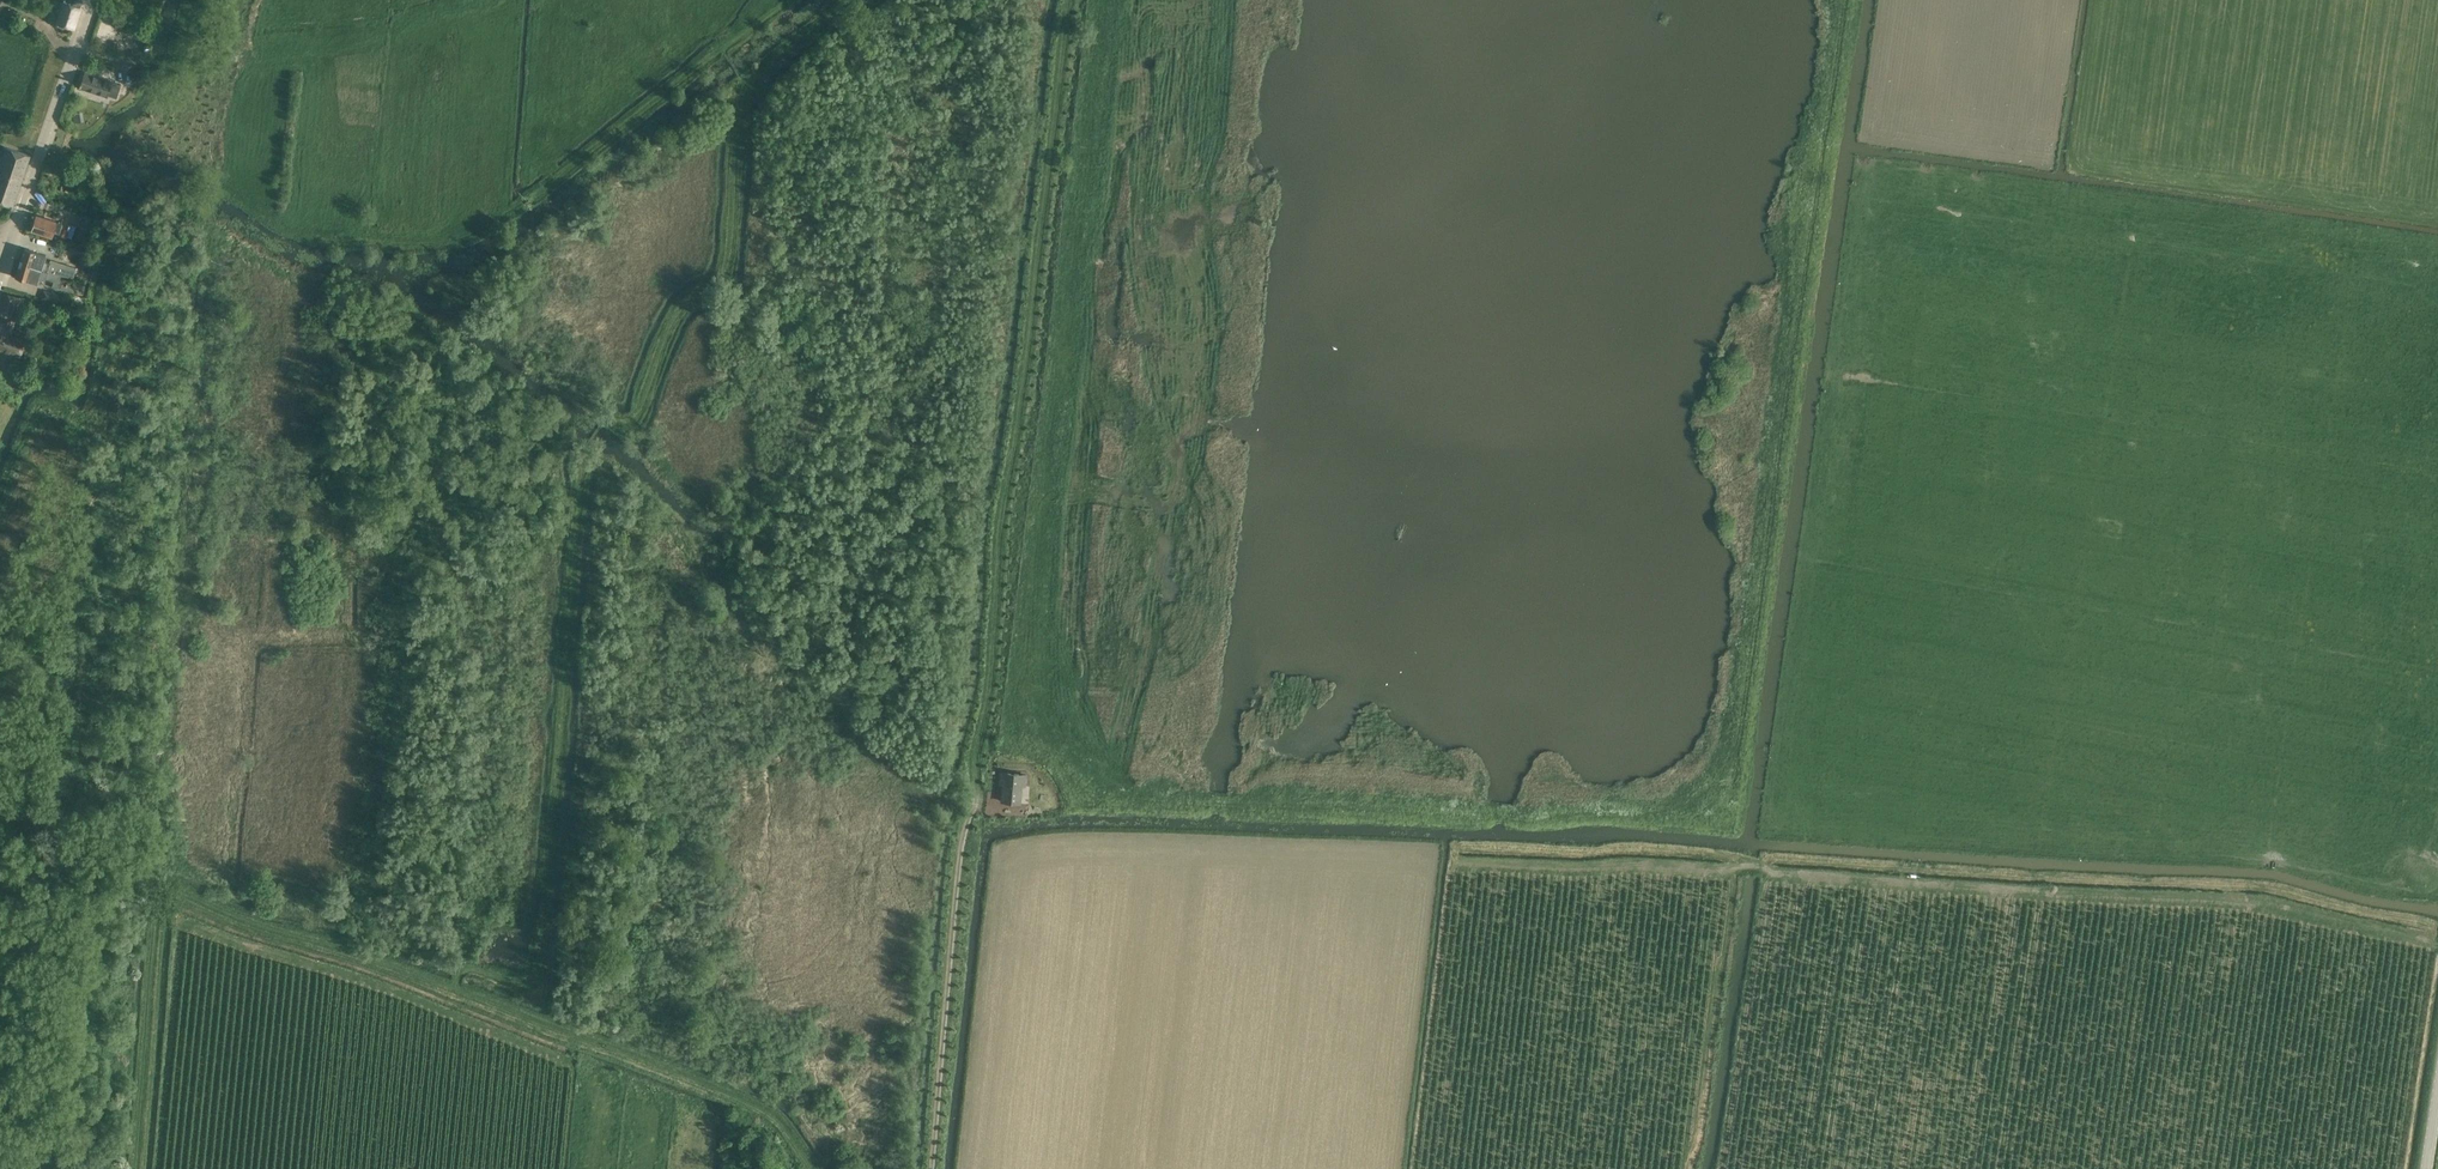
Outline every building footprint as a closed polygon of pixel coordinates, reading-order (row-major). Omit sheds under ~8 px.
[(74,29),(81,8),(80,7),(83,0),(76,0),(75,4),(64,1),(63,4),(54,1),(49,21),(74,29)] [(117,15),(114,26),(126,29),(129,18),(117,15)] [(138,21),(135,33),(144,35),(148,24),(138,21)] [(112,81),(96,76),(85,72),(80,88),(107,97),(107,95),(116,98),(121,84),(112,81)] [(94,107),(92,113),(99,115),(101,110),(94,107)] [(82,112),(72,113),(74,123),(84,121),(82,112)] [(12,205),(13,205),(30,155),(3,146),(0,156),(0,201),(12,205)] [(62,223),(56,221),(36,215),(32,230),(49,236),(51,229),(59,232),(62,223)] [(92,243),(98,219),(83,216),(77,239),(92,243)] [(60,243),(51,241),(48,240),(47,245),(50,246),(59,249),(60,243)] [(24,248),(20,263),(62,275),(73,279),(74,278),(74,275),(76,268),(65,264),(52,260),(51,263),(46,261),(48,255),(43,254),(36,252),(24,248)] [(62,275),(20,263),(15,277),(37,283),(38,278),(46,280),(46,279),(54,281),(52,287),(58,289),(62,275)] [(0,307),(0,310),(23,317),(28,300),(5,293),(0,307)] [(80,296),(74,299),(77,305),(78,307),(84,304),(80,296)] [(73,323),(84,325),(87,309),(75,307),(73,323)] [(17,354),(20,355),(25,339),(12,336),(16,322),(0,317),(0,349),(17,354)] [(1001,801),(1013,802),(1022,803),(1025,775),(1012,773),(1000,772),(999,783),(1003,783),(1001,801)]
